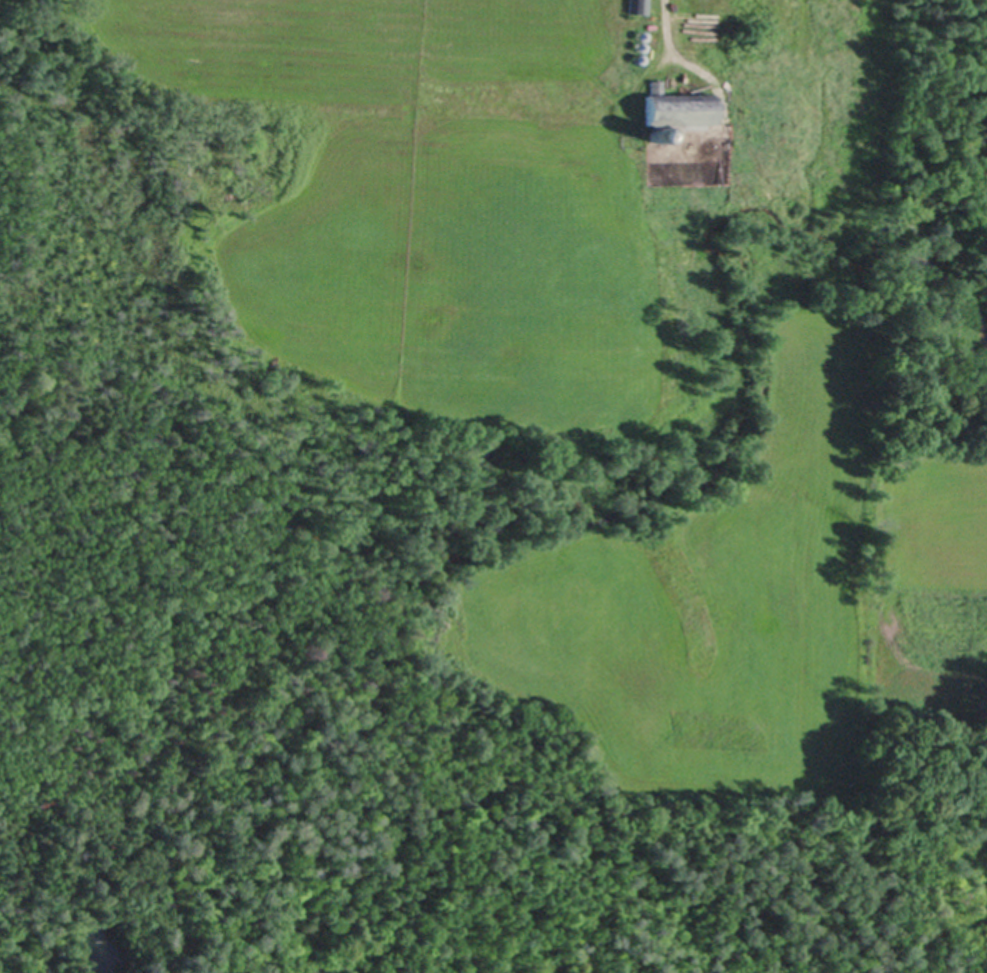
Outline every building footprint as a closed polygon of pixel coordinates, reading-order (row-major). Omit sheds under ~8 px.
[(627,12),(628,0),(647,0),(646,13),(627,12)] [(640,30),(641,30),(642,30),(642,31),(643,31),(643,32),(644,32),(644,33),(644,34),(644,35),(644,36),(644,37),(643,37),(643,38),(642,38),(642,39),(641,39),(640,39),(639,39),(638,38),(637,38),(637,37),(636,37),(636,36),(636,35),(636,34),(636,33),(636,32),(637,32),(637,31),(638,31),(639,30),(640,30)] [(639,41),(640,41),(641,41),(642,42),(643,43),(643,44),(643,45),(643,46),(643,47),(643,48),(642,48),(642,49),(641,49),(640,50),(639,50),(638,50),(637,50),(636,49),(635,48),(634,47),(634,46),(634,45),(634,44),(635,43),(635,42),(636,42),(636,41),(637,41),(638,41),(639,41)] [(638,52),(639,52),(639,53),(640,53),(641,53),(641,54),(642,55),(642,56),(643,57),(642,58),(642,59),(642,60),(641,60),(641,61),(640,61),(639,62),(638,62),(637,62),(636,62),(635,61),(634,60),(633,59),(633,58),(633,57),(633,56),(634,55),(634,54),(635,54),(635,53),(636,53),(637,52),(638,52)] [(662,79),(662,93),(712,92),(713,124),(683,124),(683,125),(707,135),(705,140),(681,130),(650,130),(650,124),(644,125),(644,93),(649,93),(649,79),(662,79)]
